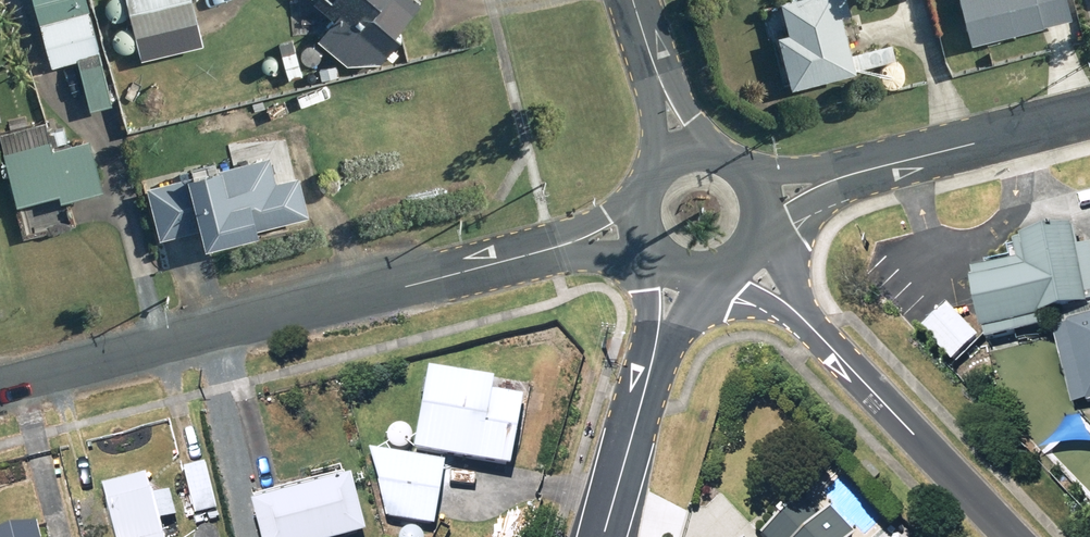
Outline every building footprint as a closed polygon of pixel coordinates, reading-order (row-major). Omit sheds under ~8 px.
[(53,66),(79,60),(92,109),(116,103),(90,0),(37,0),(53,66)] [(200,20),(195,0),(130,0),(138,35),(200,20)] [(423,3),(420,0),(318,0),(316,2),(337,19),(320,39),(360,72),(372,58),(381,65),(405,37),(399,32),(423,3)] [(856,54),(845,14),(854,12),(851,0),(785,0),(783,1),(792,33),(780,36),(794,88),(860,71),(859,68),(856,54)] [(973,36),(1070,10),(1067,0),(963,0),(973,36)] [(856,54),(859,68),(898,58),(895,43),(856,54)] [(341,64),(321,69),(323,78),(343,74),(341,64)] [(105,189),(97,156),(79,160),(74,144),(53,150),(46,123),(2,135),(20,204),(62,194),(64,200),(105,189)] [(51,132),(54,145),(69,141),(66,128),(51,132)] [(261,227),(310,215),(301,176),(278,181),(272,156),(197,174),(195,167),(143,179),(148,200),(153,198),(162,238),(205,228),(209,246),(262,233),(261,227)] [(386,196),(374,202),(378,208),(389,202),(386,196)] [(34,209),(27,207),(21,210),(18,216),(21,223),(27,225),(34,223),(37,216),(34,209)] [(1046,330),(1044,320),(1089,311),(1089,248),(1079,250),(1075,232),(1016,244),(1020,261),(974,272),(976,282),(973,283),(984,334),(987,333),(988,343),(1046,330)] [(923,331),(954,364),(980,341),(971,331),(975,327),(959,310),(954,314),(948,308),(923,331)] [(1054,330),(1074,406),(1089,403),(1089,404),(1089,320),(1054,330)] [(414,458),(510,473),(514,446),(519,447),(524,421),(519,420),(522,403),(517,402),(520,384),(492,380),(491,384),(428,374),(420,424),(414,423),(412,438),(417,439),(414,458)] [(443,465),(371,454),(385,522),(433,529),(443,465)] [(183,473),(194,518),(215,512),(204,468),(183,473)] [(114,536),(161,536),(158,522),(175,518),(169,495),(152,500),(146,478),(101,490),(114,536)] [(348,486),(344,487),(342,478),(254,502),(256,510),(250,511),(257,536),(362,536),(348,486)] [(831,517),(820,527),(800,504),(764,536),(849,536),(831,517)] [(35,526),(0,535),(0,536),(37,536),(35,526)]
